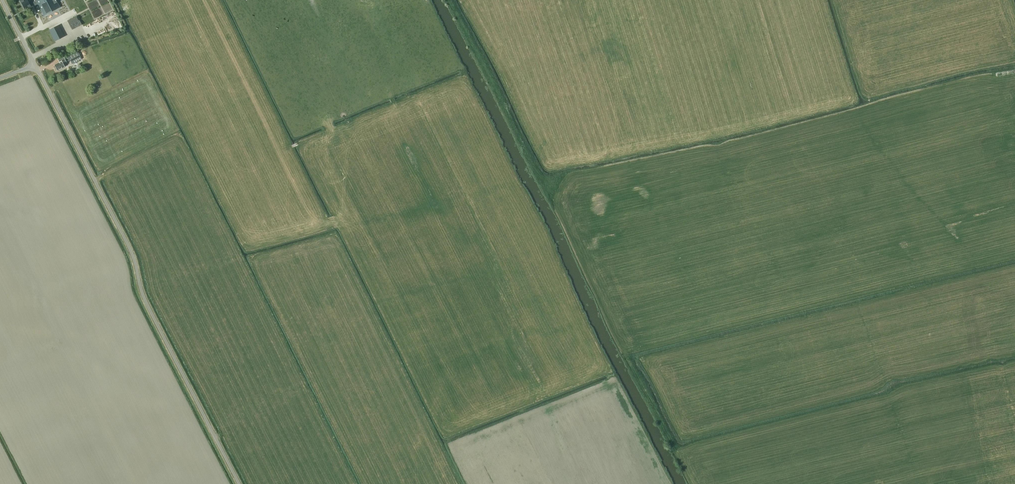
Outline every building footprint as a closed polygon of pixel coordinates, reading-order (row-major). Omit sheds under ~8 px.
[(26,8),(35,4),(35,5),(39,3),(37,0),(21,0),(26,8)] [(39,3),(45,15),(61,7),(58,0),(37,0),(39,3)] [(77,15),(67,20),(70,25),(80,20),(77,15)] [(88,37),(122,28),(119,16),(85,25),(88,37)] [(58,25),(49,30),(53,36),(55,41),(64,36),(58,25)] [(70,60),(72,64),(82,59),(77,50),(64,58),(67,62),(70,60)] [(66,63),(63,56),(57,59),(59,63),(54,65),(56,71),(64,67),(63,65),(66,63)]
